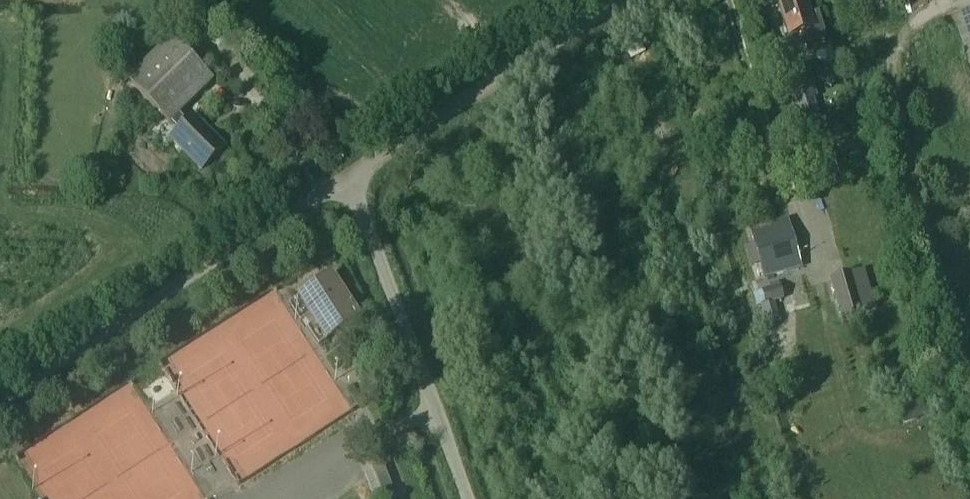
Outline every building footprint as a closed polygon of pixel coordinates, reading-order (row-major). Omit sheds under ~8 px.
[(806,0),(794,0),(778,5),(792,51),(827,40),(818,12),(811,15),(806,0)] [(127,81),(170,125),(214,81),(171,38),(127,81)] [(627,50),(631,59),(645,52),(641,43),(627,50)] [(802,66),(786,71),(805,133),(822,127),(813,100),(813,99),(811,100),(806,86),(808,86),(808,85),(802,66)] [(224,148),(194,118),(172,139),(201,170),(224,148)] [(788,226),(753,236),(764,279),(800,269),(788,226)] [(768,291),(764,279),(759,280),(755,271),(745,275),(751,290),(758,309),(783,299),(778,287),(768,291)] [(361,319),(332,275),(299,297),(327,340),(361,319)] [(851,275),(831,281),(843,321),(863,315),(851,275)] [(902,425),(932,414),(926,398),(896,409),(902,425)] [(366,473),(376,497),(396,488),(387,465),(366,473)]
